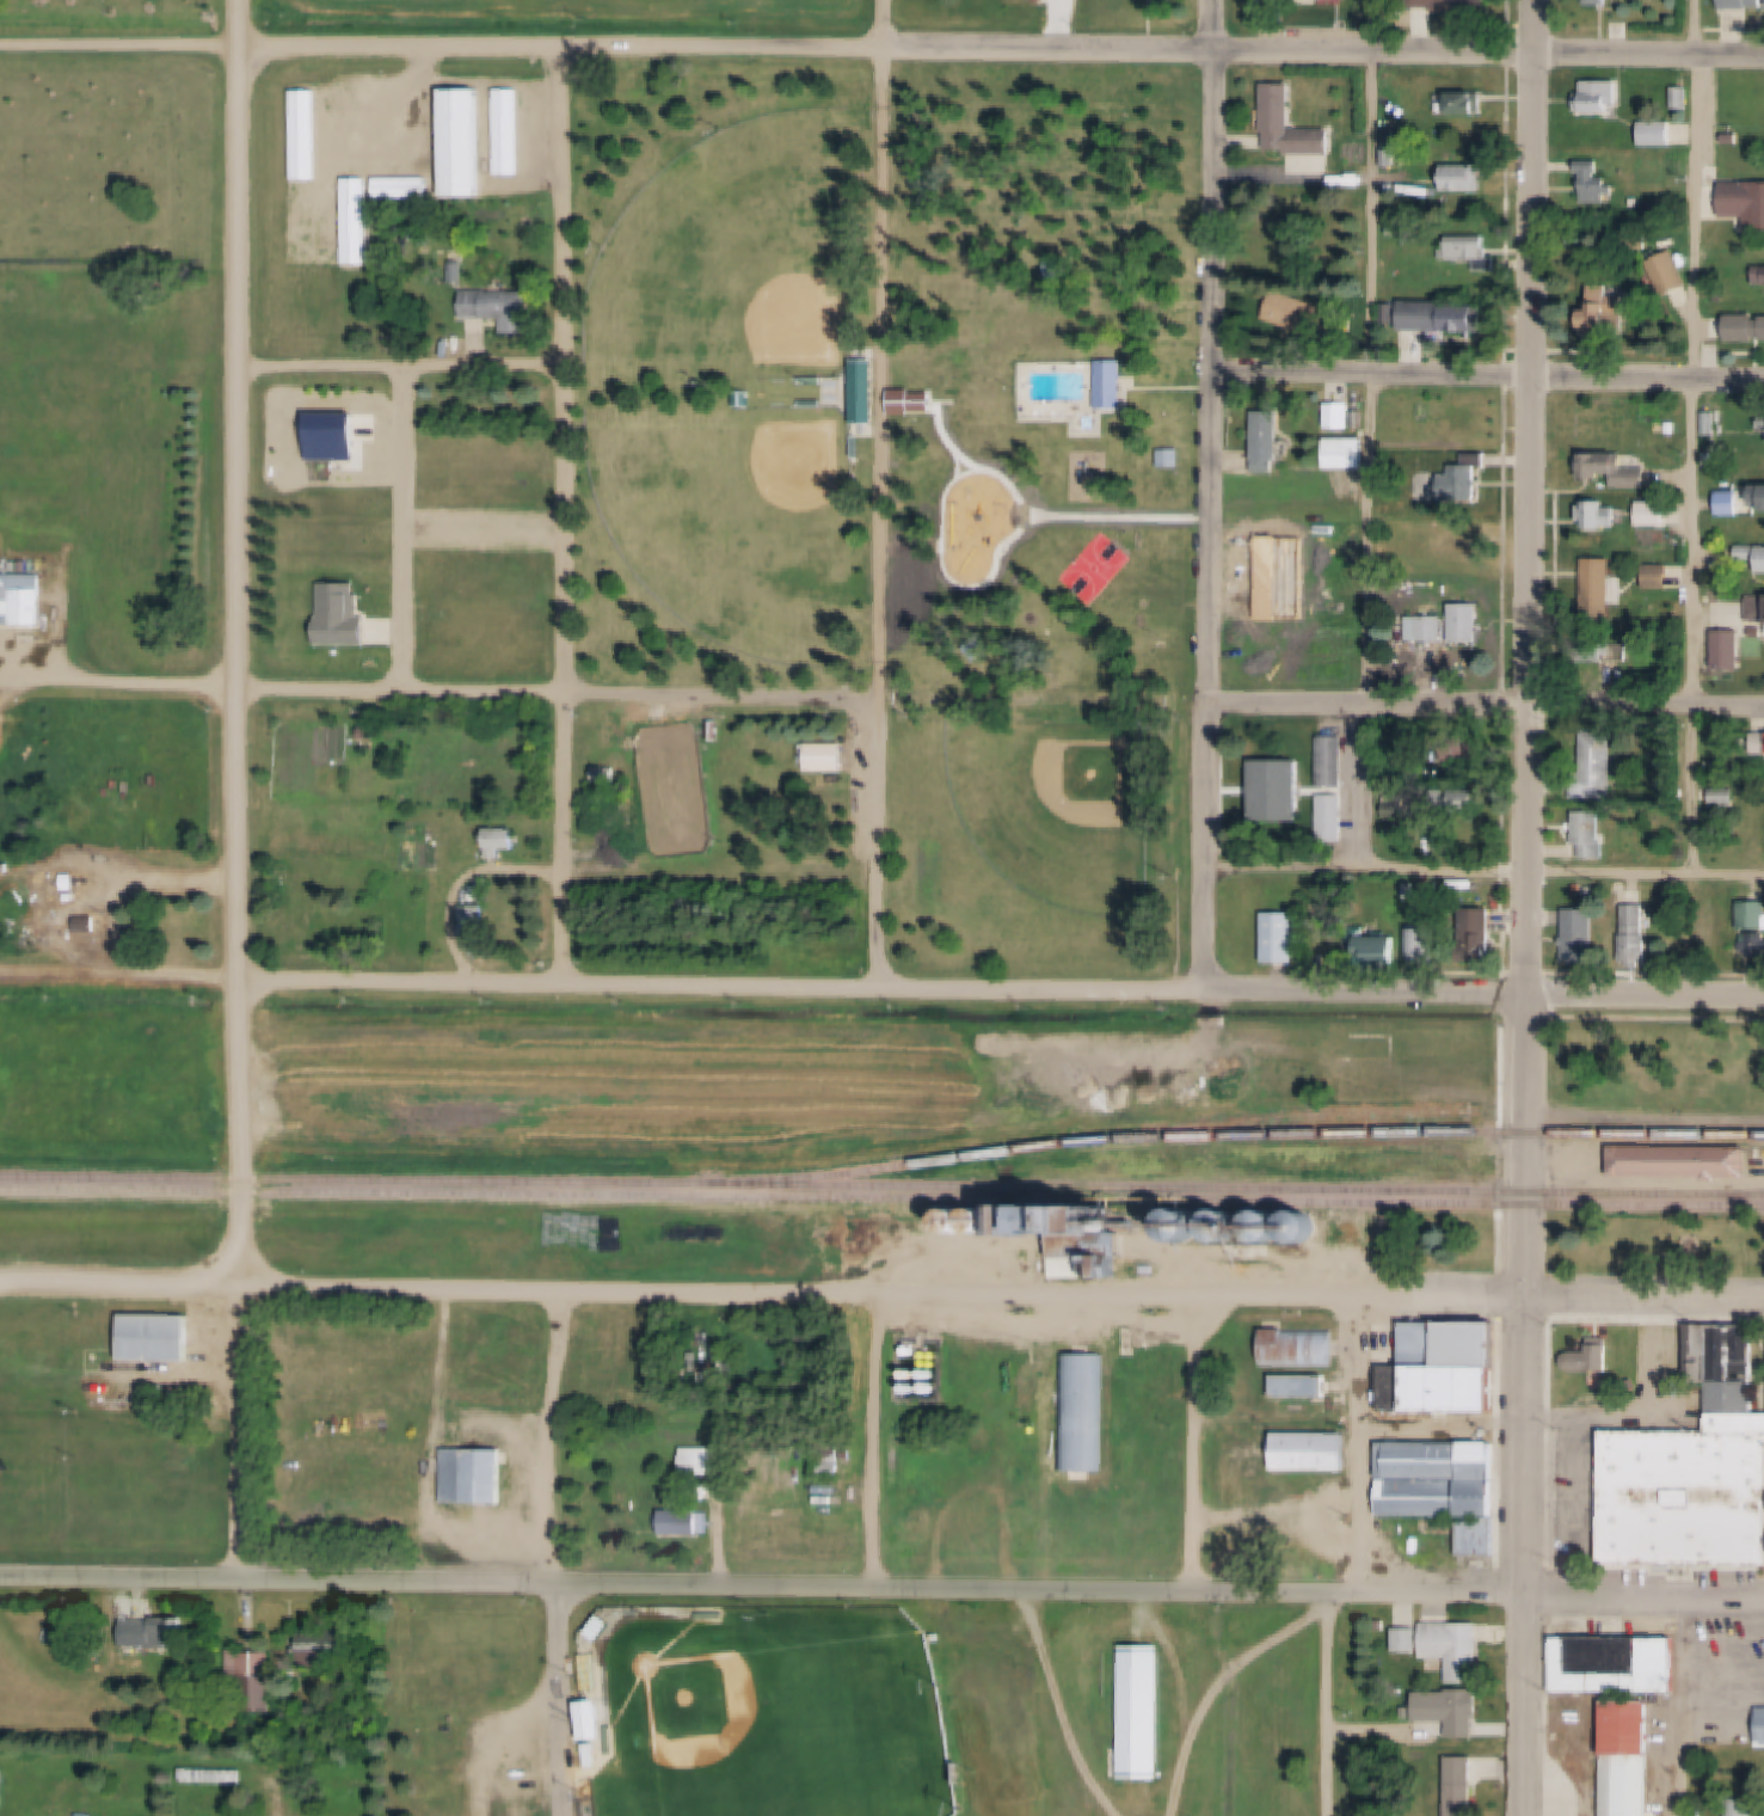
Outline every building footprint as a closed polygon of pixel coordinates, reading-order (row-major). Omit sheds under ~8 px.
[(1262,8),(1262,0),(1295,0),(1295,10),(1262,8)] [(1421,8),(1421,0),(1491,0),(1491,13),(1437,12),(1437,8),(1421,8)] [(1725,7),(1725,0),(1763,0),(1763,8),(1725,7)] [(1586,82),(1621,82),(1621,114),(1579,112),(1579,94),(1586,94),(1586,82)] [(1707,84),(1721,84),(1720,99),(1707,99),(1707,84)] [(1268,86),(1296,87),(1295,130),(1334,130),(1334,155),(1292,154),(1292,151),(1267,151),(1268,86)] [(1676,88),(1691,88),(1691,108),(1674,108),(1676,88)] [(496,90),(521,91),(518,173),(494,173),(496,90)] [(293,91),(319,92),(316,179),(291,178),(293,91)] [(442,91),(484,91),(481,196),(441,196),(442,91)] [(1453,93),(1491,94),(1489,116),(1452,115),(1453,93)] [(1642,122),(1676,122),(1676,145),(1643,146),(1642,122)] [(1385,133),(1399,133),(1399,147),(1385,147),(1385,133)] [(1385,151),(1400,152),(1399,167),(1385,166),(1385,151)] [(1711,152),(1722,153),(1722,167),(1710,167),(1711,152)] [(1586,162),(1604,162),(1604,178),(1611,178),(1611,202),(1586,201),(1586,162)] [(1446,166),(1487,167),(1486,191),(1440,190),(1440,178),(1446,178),(1446,166)] [(1332,174),(1350,174),(1350,172),(1362,172),(1362,184),(1332,183),(1332,174)] [(374,178),(430,179),(429,197),(374,196),(374,178)] [(1727,180),(1763,181),(1763,227),(1753,227),(1753,216),(1726,216),(1727,180)] [(1390,220),(1403,221),(1402,234),(1390,234),(1390,220)] [(1500,258),(1499,270),(1479,270),(1479,259),(1451,259),(1451,237),(1493,238),(1493,258),(1500,258)] [(1677,251),(1692,286),(1668,296),(1653,262),(1677,251)] [(1682,258),(1688,256),(1691,265),(1685,268),(1682,258)] [(1756,269),(1756,296),(1763,296),(1763,269),(1756,269)] [(1707,277),(1722,278),(1722,295),(1705,295),(1707,277)] [(1597,284),(1617,286),(1617,296),(1628,296),(1627,319),(1596,318),(1597,284)] [(467,290),(535,293),(534,333),(506,333),(506,320),(466,319),(467,290)] [(1326,319),(1320,337),(1268,321),(1278,290),(1327,306),(1352,306),(1352,319),(1326,319)] [(1405,301),(1451,301),(1451,305),(1486,306),(1485,330),(1405,329),(1405,301)] [(1383,303),(1401,305),(1401,323),(1383,323),(1383,303)] [(1707,323),(1725,323),(1723,344),(1707,343),(1707,323)] [(1100,361),(1124,361),(1125,409),(1100,409),(1100,363),(1100,361)] [(824,379),(840,379),(840,407),(823,407),(824,379)] [(912,392),(941,393),(941,411),(912,410),(912,392)] [(744,409),(744,395),(730,396),(730,410),(744,409)] [(1353,404),(1352,429),(1329,429),(1329,404),(1353,404)] [(1284,461),(1258,460),(1259,409),(1285,409),(1284,461)] [(1707,412),(1720,413),(1720,435),(1707,434),(1707,412)] [(1714,438),(1714,416),(1700,416),(1700,438),(1714,438)] [(1328,438),(1364,440),(1364,468),(1328,467),(1328,438)] [(1160,442),(1181,443),(1181,466),(1160,465),(1160,442)] [(1470,454),(1492,455),(1491,468),(1482,467),(1481,502),(1445,501),(1446,476),(1455,476),(1455,466),(1470,467),(1470,454)] [(1587,454),(1628,455),(1628,467),(1649,468),(1649,489),(1618,487),(1618,474),(1608,473),(1608,478),(1587,478),(1587,454)] [(1707,454),(1716,454),(1716,465),(1707,465),(1707,454)] [(1721,493),(1744,493),(1743,515),(1721,515),(1721,493)] [(1592,507),(1592,502),(1611,502),(1611,529),(1592,528),(1592,522),(1582,522),(1582,507),(1592,507)] [(1641,503),(1667,504),(1667,527),(1640,526),(1641,503)] [(1740,546),(1763,546),(1763,573),(1739,572),(1740,546)] [(1616,559),(1615,613),(1588,613),(1590,559),(1616,559)] [(1648,566),(1672,568),(1672,584),(1648,584),(1648,566)] [(4,575),(44,576),(43,627),(2,626),(4,575)] [(1751,596),(1763,596),(1763,624),(1750,624),(1751,596)] [(1455,605),(1482,605),(1481,642),(1455,640),(1455,605)] [(1420,616),(1445,616),(1445,642),(1420,642),(1420,616)] [(1720,631),(1746,632),(1745,669),(1719,669),(1720,631)] [(982,636),(994,649),(981,662),(967,649),(982,636)] [(359,726),(379,729),(377,740),(358,738),(359,726)] [(1618,731),(1617,798),(1586,798),(1587,731),(1618,731)] [(1450,735),(1486,735),(1486,760),(1450,759),(1450,735)] [(1321,736),(1346,736),(1346,786),(1321,785),(1321,736)] [(809,743),(847,743),(847,772),(809,772),(809,743)] [(1249,784),(1255,784),(1255,760),(1307,761),(1305,823),(1254,822),(1254,796),(1249,796),(1249,784)] [(597,768),(619,769),(617,781),(597,781),(597,768)] [(1665,790),(1684,791),(1684,803),(1665,802),(1665,790)] [(1711,791),(1737,791),(1737,805),(1710,805),(1711,791)] [(1321,794),(1346,796),(1345,840),(1320,840),(1321,794)] [(1385,816),(1385,794),(1407,794),(1407,816),(1385,816)] [(1605,811),(1605,841),(1609,841),(1609,858),(1586,858),(1586,843),(1578,843),(1579,811),(1605,811)] [(607,826),(637,827),(635,847),(607,847),(607,826)] [(490,829),(520,830),(520,849),(488,848),(490,829)] [(66,876),(78,877),(78,890),(64,889),(66,876)] [(1416,884),(1416,898),(1406,898),(1406,884),(1416,884)] [(1575,884),(1586,884),(1586,896),(1575,896),(1575,884)] [(1596,886),(1596,895),(1587,895),(1587,886),(1596,886)] [(1419,892),(1433,892),(1433,910),(1418,910),(1419,892)] [(1745,901),(1763,901),(1763,930),(1745,930),(1745,901)] [(1628,904),(1649,906),(1649,933),(1627,933),(1628,904)] [(462,906),(486,907),(485,933),(461,933),(462,906)] [(1571,908),(1600,909),(1599,964),(1569,964),(1571,908)] [(1496,909),(1495,959),(1465,959),(1467,909),(1496,909)] [(1267,913),(1297,914),(1296,963),(1266,962),(1267,913)] [(79,919),(99,920),(99,933),(79,933),(79,919)] [(1440,937),(1444,937),(1444,950),(1439,950),(1439,964),(1416,964),(1418,928),(1440,930),(1440,937)] [(1747,933),(1763,934),(1763,956),(1746,956),(1747,933)] [(1653,935),(1653,962),(1624,961),(1624,935),(1653,935)] [(1405,938),(1405,965),(1354,967),(1353,939),(1405,938)] [(1711,1182),(1711,1179),(1617,1178),(1617,1146),(1754,1147),(1753,1179),(1727,1179),(1727,1182),(1711,1182)] [(996,1235),(996,1205),(1132,1207),(1132,1277),(1063,1277),(1064,1235),(996,1235)] [(1200,1214),(1204,1226),(1199,1238),(1187,1241),(1176,1237),(1172,1225),(1176,1214),(1188,1209),(1200,1214)] [(965,1214),(967,1222),(964,1231),(955,1234),(947,1231),(944,1222),(948,1214),(957,1210),(965,1214)] [(989,1214),(992,1222),(989,1232),(981,1234),(972,1231),(969,1222),(972,1214),(981,1210),(989,1214)] [(1236,1216),(1240,1228),(1235,1240),(1223,1245),(1212,1239),(1207,1227),(1212,1216),(1224,1211),(1236,1216)] [(1277,1217),(1281,1229),(1277,1241),(1265,1245),(1253,1240),(1248,1228),(1254,1217),(1266,1213),(1277,1217)] [(1313,1219),(1316,1229),(1311,1241),(1299,1246),(1289,1241),(1284,1229),(1289,1217),(1301,1213),(1313,1219)] [(125,1314),(193,1314),(193,1361),(124,1361),(125,1314)] [(1507,1369),(1414,1368),(1407,1368),(1407,1324),(1507,1324),(1507,1369)] [(1672,1329),(1671,1382),(1645,1382),(1646,1327),(1672,1329)] [(1711,1327),(1711,1372),(1690,1372),(1691,1327),(1711,1327)] [(1711,1413),(1711,1327),(1758,1327),(1757,1415),(1711,1413)] [(1137,1331),(1138,1336),(1137,1339),(1132,1342),(1127,1339),(1126,1336),(1127,1331),(1132,1329),(1137,1331)] [(1262,1333),(1333,1333),(1333,1367),(1262,1367),(1262,1333)] [(706,1334),(693,1334),(693,1369),(706,1369),(706,1334)] [(1596,1338),(1612,1338),(1612,1345),(1615,1345),(1615,1373),(1576,1373),(1568,1372),(1565,1363),(1568,1356),(1576,1352),(1596,1352),(1596,1338)] [(1137,1344),(1138,1349),(1137,1352),(1132,1355),(1127,1352),(1126,1349),(1127,1344),(1132,1342),(1137,1344)] [(1062,1355),(1105,1355),(1104,1471),(1062,1470),(1062,1355)] [(1383,1410),(1383,1368),(1407,1368),(1414,1368),(1414,1410),(1383,1410)] [(1414,1410),(1414,1368),(1507,1369),(1506,1411),(1414,1410)] [(915,1372),(916,1376),(915,1380),(910,1381),(906,1380),(905,1375),(906,1372),(910,1370),(915,1372)] [(934,1372),(935,1375),(933,1379),(929,1381),(926,1379),(924,1375),(926,1372),(929,1370),(934,1372)] [(1276,1376),(1329,1376),(1329,1399),(1276,1399),(1276,1376)] [(915,1386),(916,1389),(915,1393),(910,1394),(906,1393),(905,1389),(906,1386),(910,1384),(915,1386)] [(930,1386),(933,1389),(930,1393),(927,1394),(923,1393),(922,1389),(923,1386),(927,1384),(930,1386)] [(1711,1413),(1763,1414),(1763,1565),(1604,1564),(1605,1431),(1710,1432),(1711,1413)] [(1277,1435),(1351,1435),(1351,1471),(1277,1471),(1277,1435)] [(1498,1479),(1384,1478),(1384,1444),(1498,1444),(1498,1479)] [(445,1449),(506,1450),(505,1503),(445,1503),(445,1449)] [(683,1449),(715,1449),(714,1474),(683,1474),(683,1449)] [(822,1455),(842,1455),(841,1477),(822,1476),(822,1455)] [(1499,1516),(1384,1515),(1384,1481),(1499,1483),(1499,1516)] [(664,1511),(701,1513),(701,1535),(664,1534),(664,1511)] [(1461,1520),(1499,1520),(1499,1554),(1461,1554),(1461,1520)] [(594,1633),(607,1614),(620,1624),(607,1642),(594,1633)] [(70,1618),(97,1619),(97,1638),(70,1638),(70,1618)] [(134,1618),(190,1619),(190,1646),(134,1646),(134,1618)] [(1425,1625),(1481,1625),(1481,1682),(1450,1682),(1451,1658),(1424,1658),(1425,1625)] [(354,1628),(354,1656),(337,1656),(337,1667),(305,1667),(305,1628),(354,1628)] [(1553,1638),(1680,1639),(1680,1693),(1553,1692),(1553,1638)] [(1123,1646),(1161,1646),(1161,1779),(1121,1779),(1123,1646)] [(232,1649),(273,1650),(273,1712),(250,1712),(250,1679),(232,1679),(232,1649)] [(944,1651),(964,1651),(964,1661),(942,1661),(944,1651)] [(1452,1689),(1485,1689),(1485,1718),(1480,1718),(1480,1738),(1452,1738),(1452,1689)] [(583,1705),(607,1702),(609,1738),(585,1741),(583,1705)] [(1652,1755),(1651,1815),(1610,1815),(1610,1755),(1605,1755),(1606,1702),(1655,1702),(1654,1755),(1652,1755)] [(1753,1711),(1753,1750),(1763,1750),(1763,1711),(1753,1711)] [(586,1746),(603,1743),(606,1765),(588,1766),(586,1746)] [(1477,1757),(1477,1815),(1450,1815),(1450,1757),(1477,1757)] [(594,1768),(595,1780),(578,1781),(578,1769),(594,1768)]
